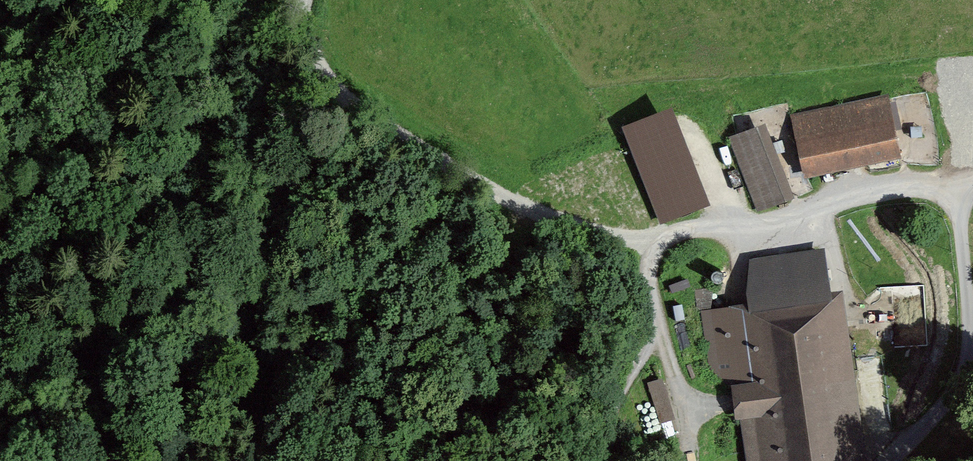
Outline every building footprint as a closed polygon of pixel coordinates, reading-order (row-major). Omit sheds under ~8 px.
[(882,103),(788,120),(798,174),(892,157),(882,103)] [(664,113),(619,130),(653,220),(698,203),(664,113)] [(761,132),(725,144),(747,208),(783,196),(761,132)] [(705,313),(714,375),(727,386),(739,390),(750,460),(850,460),(820,252),(753,262),(751,292),(753,306),(705,313)] [(666,389),(647,394),(660,441),(678,436),(666,389)]
